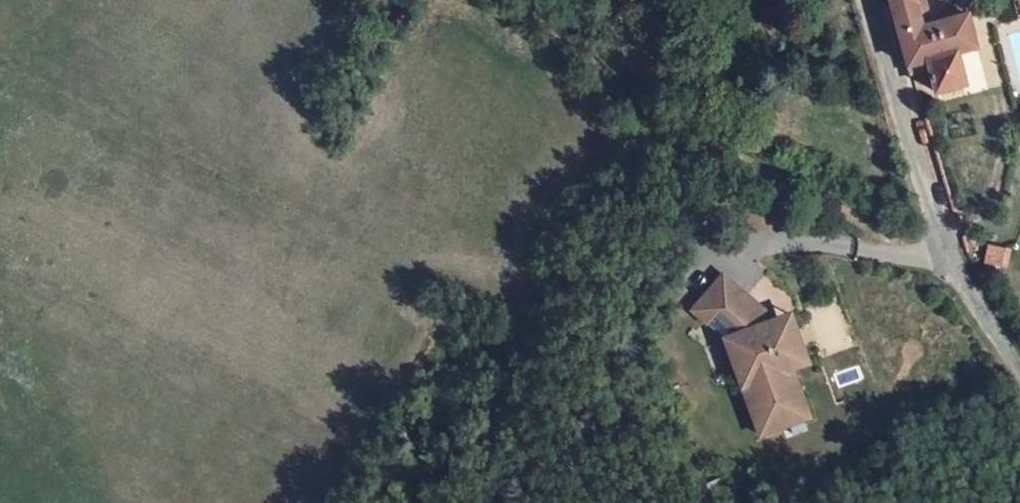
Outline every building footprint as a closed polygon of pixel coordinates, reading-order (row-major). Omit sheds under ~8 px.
[(889,29),(908,23),(918,53),(941,46),(932,16),(955,9),(953,0),(881,0),(889,29)] [(691,303),(724,331),(761,427),(811,408),(792,360),(773,312),(771,312),(769,307),(721,267),(691,303)] [(789,305),(773,312),(792,360),(808,354),(789,305)]
